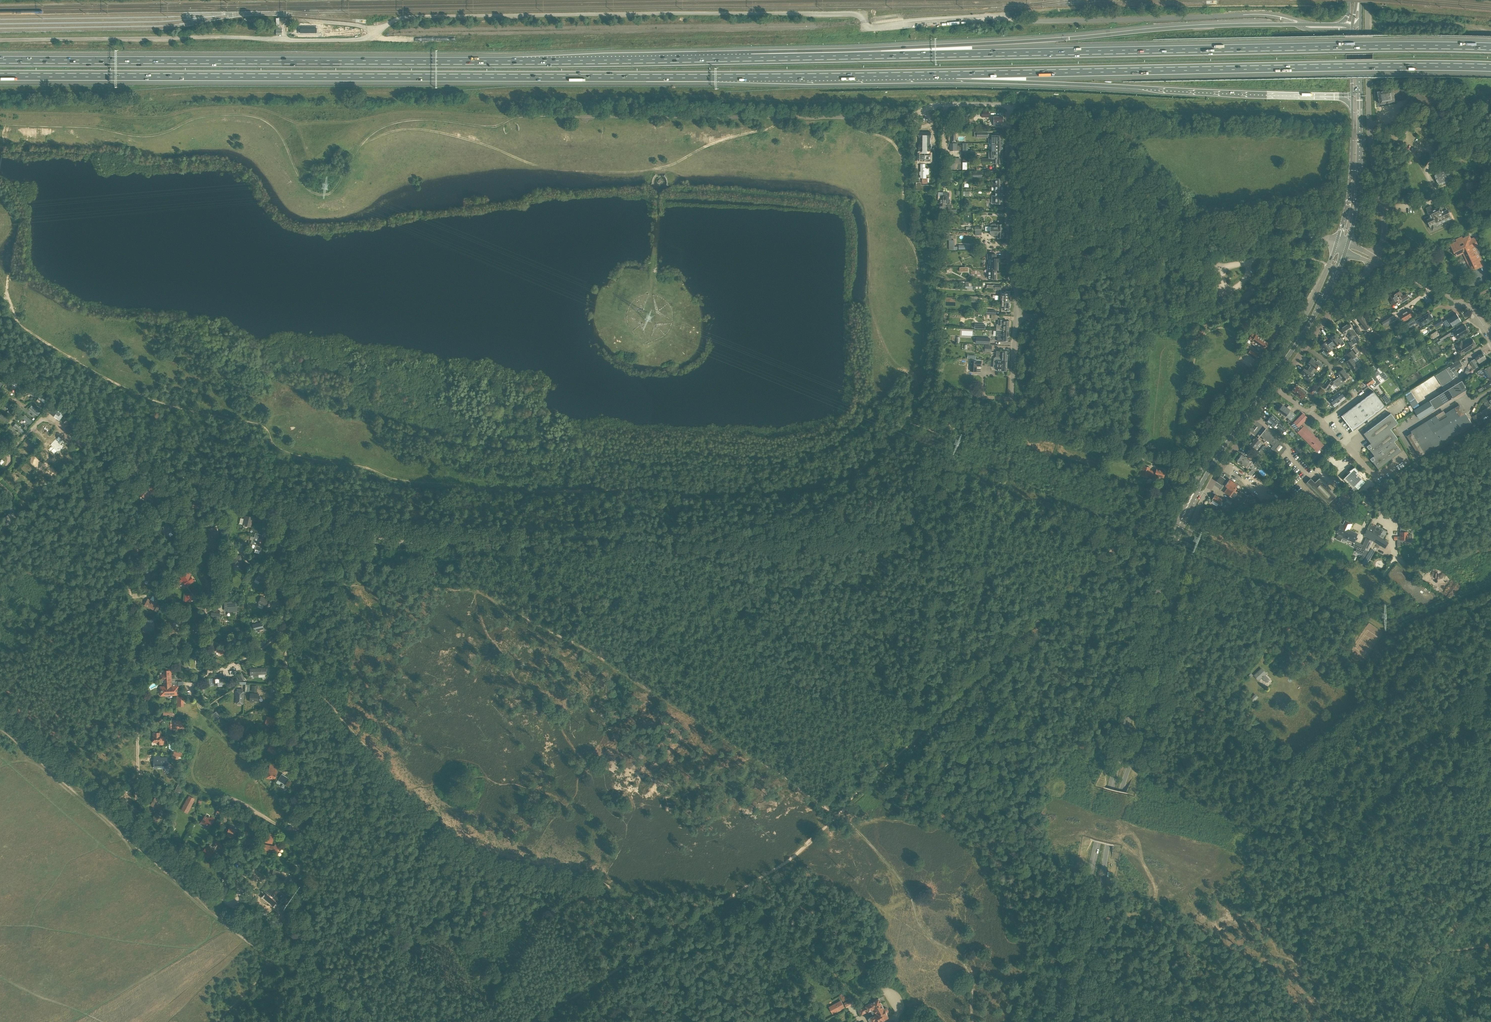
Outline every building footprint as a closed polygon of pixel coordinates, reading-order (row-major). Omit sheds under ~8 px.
[(1399,89),(1399,88),(1394,89),(1393,89),(1378,92),(1380,104),(1396,101),(1408,99),(1408,105),(1443,108),(1444,93),(1399,89)] [(994,125),(1001,125),(1001,122),(1003,122),(1003,117),(994,117),(994,125)] [(930,132),(919,133),(919,172),(919,175),(920,175),(930,175),(930,132)] [(993,136),(991,136),(991,143),(992,143),(998,143),(998,144),(1000,144),(1000,145),(1003,145),(1003,139),(1001,139),(1001,135),(993,135),(993,136)] [(1003,151),(992,151),(992,158),(992,159),(997,159),(996,157),(1003,157),(1003,151)] [(1001,163),(1003,163),(1003,157),(996,157),(997,159),(992,159),(992,158),(982,158),(982,163),(992,163),(996,163),(996,167),(1001,167),(1001,163)] [(1439,185),(1452,180),(1446,167),(1434,172),(1435,174),(1434,174),(1439,185)] [(939,206),(939,209),(945,209),(945,206),(948,206),(950,206),(950,199),(949,199),(949,193),(948,192),(943,192),(942,196),(940,196),(939,206)] [(1444,204),(1443,204),(1443,205),(1440,206),(1440,207),(1436,209),(1435,207),(1432,209),(1431,206),(1426,208),(1430,216),(1426,217),(1427,217),(1425,218),(1424,220),(1425,221),(1427,222),(1428,221),(1431,228),(1451,218),(1447,210),(1444,204)] [(1470,239),(1468,236),(1462,239),(1461,237),(1455,240),(1456,242),(1449,245),(1455,256),(1462,252),(1471,270),(1482,265),(1473,247),(1477,245),(1473,238),(1470,239)] [(999,262),(999,258),(996,258),(996,254),(988,254),(987,259),(989,259),(989,265),(987,265),(987,266),(994,266),(998,266),(998,262),(999,262)] [(998,270),(998,266),(994,266),(987,266),(987,279),(996,279),(996,270),(998,270)] [(1010,299),(1010,295),(1010,291),(1006,291),(1002,291),(1002,294),(1002,297),(1000,297),(1000,299),(1010,299)] [(1403,296),(1400,291),(1394,294),(1393,292),(1389,295),(1392,298),(1390,299),(1393,305),(1397,303),(1398,305),(1409,298),(1406,294),(1403,296)] [(1010,307),(1010,299),(1000,299),(1000,304),(1001,304),(1001,310),(1005,310),(1009,311),(1009,307),(1010,307)] [(1413,315),(1410,310),(1404,313),(1400,315),(1404,321),(1407,319),(1413,315)] [(1429,313),(1417,321),(1415,322),(1414,319),(1407,324),(1410,328),(1418,323),(1421,327),(1433,319),(1432,318),(1433,317),(1431,314),(1430,315),(1429,313)] [(1461,321),(1456,313),(1448,318),(1448,319),(1446,320),(1443,322),(1447,327),(1452,324),(1454,326),(1461,321)] [(1357,318),(1362,324),(1361,326),(1364,330),(1366,329),(1368,331),(1372,328),(1368,323),(1367,324),(1365,322),(1366,321),(1361,314),(1360,315),(1359,315),(1358,316),(1358,317),(1357,318)] [(1440,318),(1433,322),(1435,326),(1436,327),(1444,323),(1443,321),(1440,318)] [(997,324),(996,330),(1009,331),(1009,325),(1008,325),(1008,321),(1002,321),(1002,320),(998,320),(998,324),(997,324)] [(1353,330),(1348,323),(1345,325),(1348,330),(1350,334),(1351,334),(1354,338),(1355,340),(1357,342),(1359,340),(1359,339),(1357,335),(1356,335),(1355,333),(1354,334),(1352,331),(1353,330)] [(1350,334),(1348,330),(1345,325),(1340,328),(1345,335),(1346,334),(1351,342),(1350,343),(1350,342),(1347,343),(1351,349),(1351,350),(1355,354),(1358,352),(1354,347),(1353,347),(1352,345),(1357,342),(1355,340),(1354,338),(1351,334),(1350,334)] [(1456,337),(1458,340),(1469,333),(1469,332),(1467,329),(1464,325),(1461,327),(1459,328),(1453,332),(1455,335),(1454,336),(1455,338),(1456,337)] [(1201,337),(1204,333),(1199,329),(1196,333),(1201,337)] [(1008,337),(1009,331),(996,330),(996,336),(998,336),(997,341),(1004,341),(1004,340),(1008,341),(1008,337)] [(1276,330),(1267,343),(1256,335),(1255,336),(1252,334),(1249,339),(1252,341),(1251,342),(1253,343),(1253,344),(1256,346),(1257,346),(1257,348),(1257,349),(1259,351),(1261,351),(1262,350),(1263,350),(1266,346),(1267,347),(1270,342),(1272,344),(1278,336),(1280,332),(1276,330)] [(1441,340),(1437,342),(1439,345),(1444,341),(1443,339),(1452,334),(1450,331),(1439,337),(1441,340)] [(1339,339),(1335,334),(1330,338),(1331,340),(1329,342),(1334,348),(1336,346),(1339,344),(1341,346),(1345,343),(1340,338),(1339,339)] [(1476,346),(1472,339),(1463,345),(1461,341),(1456,345),(1458,347),(1457,347),(1462,355),(1476,346)] [(1334,348),(1329,342),(1326,343),(1325,342),(1320,346),(1324,350),(1322,352),(1321,352),(1327,357),(1330,355),(1328,352),(1331,350),(1334,348)] [(1256,360),(1259,355),(1250,350),(1247,354),(1256,360)] [(1351,369),(1357,365),(1352,359),(1356,356),(1355,354),(1351,350),(1347,354),(1350,358),(1345,362),(1351,369)] [(994,358),(994,360),(1007,361),(1007,355),(1007,351),(996,351),(996,357),(995,357),(994,358)] [(1483,353),(1482,351),(1475,356),(1476,358),(1470,362),(1474,369),(1478,366),(1476,363),(1478,362),(1479,363),(1486,359),(1484,355),(1485,355),(1484,352),(1483,353)] [(1316,361),(1311,358),(1308,363),(1309,364),(1307,367),(1314,371),(1316,369),(1318,366),(1320,368),(1323,364),(1317,360),(1316,361)] [(1007,361),(994,360),(994,363),(996,363),(996,370),(1006,370),(1006,367),(1007,367),(1007,361)] [(1453,372),(1463,365),(1459,360),(1455,363),(1453,365),(1436,376),(1442,386),(1453,379),(1456,377),(1453,372)] [(981,361),(971,361),(971,371),(977,371),(977,366),(981,366),(981,361)] [(1490,366),(1483,370),(1482,368),(1478,371),(1479,373),(1480,373),(1480,374),(1481,374),(1482,374),(1485,373),(1490,380),(1490,367),(1490,366)] [(1314,371),(1307,367),(1305,369),(1304,368),(1300,373),(1305,377),(1304,378),(1310,382),(1312,379),(1310,377),(1312,374),(1314,371)] [(1342,385),(1345,383),(1343,381),(1349,376),(1343,369),(1337,373),(1340,378),(1337,380),(1341,384),(1342,385)] [(1368,375),(1363,378),(1364,380),(1363,381),(1368,387),(1372,384),(1374,387),(1380,383),(1375,376),(1379,373),(1377,370),(1369,376),(1368,375)] [(9,378),(7,381),(16,388),(18,386),(18,385),(20,383),(16,379),(14,382),(9,378)] [(1333,382),(1327,378),(1322,386),(1328,390),(1333,384),(1337,387),(1341,384),(1337,380),(1337,379),(1333,382)] [(1462,381),(1414,410),(1420,419),(1467,389),(1462,381)] [(1292,389),(1291,391),(1292,392),(1291,393),(1298,397),(1299,396),(1302,398),(1305,394),(1303,392),(1304,391),(1301,388),(1300,389),(1296,386),(1293,389),(1292,389)] [(27,388),(25,391),(34,396),(36,393),(27,388)] [(1334,407),(1346,398),(1340,391),(1329,400),(1334,407)] [(1373,391),(1341,416),(1353,431),(1385,406),(1373,391)] [(1488,400),(1487,398),(1483,400),(1487,408),(1477,414),(1473,416),(1478,425),(1483,423),(1480,418),(1490,412),(1490,399),(1488,400)] [(1472,424),(1460,404),(1446,413),(1444,411),(1436,415),(1411,431),(1412,433),(1408,436),(1420,456),(1425,453),(1472,424)] [(1286,408),(1282,405),(1278,411),(1285,416),(1286,416),(1289,418),(1292,413),(1289,411),(1289,410),(1291,408),(1291,407),(1289,406),(1288,406),(1286,408)] [(32,406),(29,409),(38,416),(40,413),(32,406)] [(57,407),(53,413),(58,417),(62,412),(57,407)] [(0,416),(0,418),(8,422),(10,419),(1,414),(0,416)] [(1301,423),(1306,418),(1303,414),(1295,422),(1298,425),(1300,422),(1301,423)] [(25,415),(22,418),(30,425),(33,422),(25,415)] [(1283,425),(1278,421),(1279,421),(1273,415),(1266,422),(1273,427),(1274,425),(1278,427),(1277,429),(1282,431),(1284,430),(1285,431),(1287,429),(1284,426),(1283,425)] [(1403,445),(1384,421),(1356,442),(1375,467),(1403,445)] [(16,423),(14,427),(18,431),(20,432),(22,434),(25,431),(16,423)] [(1304,426),(1298,432),(1317,451),(1323,445),(1304,426)] [(1280,456),(1286,448),(1284,445),(1281,442),(1266,429),(1261,435),(1273,445),(1271,448),(1280,456)] [(0,441),(0,445),(1,446),(8,440),(8,439),(9,438),(6,435),(0,441)] [(1262,449),(1264,446),(1260,443),(1261,442),(1255,437),(1252,441),(1262,449)] [(52,446),(49,449),(55,455),(58,451),(59,453),(65,447),(56,439),(50,444),(52,446)] [(1262,449),(1252,441),(1248,445),(1254,450),(1255,449),(1259,452),(1262,449)] [(1297,446),(1294,450),(1299,455),(1302,451),(1300,450),(1301,449),(1299,447),(1299,448),(1297,446)] [(1247,469),(1252,461),(1242,454),(1237,461),(1245,467),(1247,469)] [(1148,477),(1148,475),(1160,478),(1160,476),(1163,477),(1165,471),(1157,469),(1156,472),(1149,470),(1150,467),(1142,466),(1140,475),(1148,477)] [(1348,474),(1343,479),(1352,488),(1355,485),(1359,489),(1365,482),(1362,479),(1356,474),(1358,472),(1355,467),(1349,471),(1350,472),(1348,474)] [(1220,475),(1216,481),(1221,484),(1225,479),(1220,475)] [(1319,477),(1314,482),(1310,478),(1305,483),(1310,487),(1327,504),(1328,504),(1331,508),(1334,511),(1338,508),(1331,501),(1337,495),(1319,477)] [(1237,492),(1235,491),(1237,489),(1235,487),(1237,485),(1229,480),(1225,486),(1228,487),(1224,492),(1229,496),(1226,500),(1236,506),(1241,505),(1248,496),(1238,489),(1237,492)] [(144,489),(140,495),(146,499),(148,497),(149,497),(150,496),(149,496),(151,493),(150,493),(151,492),(156,495),(158,492),(152,487),(148,492),(144,489)] [(1221,507),(1224,502),(1221,501),(1222,499),(1215,495),(1214,496),(1213,496),(1212,498),(1213,499),(1212,499),(1219,503),(1218,505),(1221,507)] [(10,523),(16,517),(10,512),(5,518),(10,523)] [(254,518),(245,515),(242,525),(251,527),(252,521),(253,521),(254,518)] [(1341,524),(1337,531),(1340,532),(1339,534),(1343,536),(1342,537),(1347,539),(1348,538),(1354,541),(1355,539),(1357,540),(1358,538),(1356,537),(1357,534),(1349,530),(1349,529),(1352,524),(1345,520),(1343,525),(1341,524)] [(164,528),(161,531),(166,536),(171,531),(166,526),(168,525),(166,523),(162,527),(164,528)] [(1400,537),(1394,537),(1394,540),(1400,540),(1408,540),(1412,540),(1412,535),(1408,535),(1408,532),(1408,529),(1410,529),(1410,525),(1400,525),(1400,529),(1400,532),(1400,537)] [(1382,539),(1387,532),(1376,526),(1372,533),(1366,529),(1363,534),(1369,538),(1384,548),(1388,542),(1382,539)] [(210,538),(219,535),(217,527),(212,528),(212,530),(208,531),(210,538)] [(255,532),(252,544),(256,545),(257,545),(256,549),(261,550),(262,547),(264,540),(265,534),(262,533),(262,534),(255,532)] [(1372,541),(1366,538),(1362,545),(1360,544),(1356,552),(1365,556),(1367,551),(1372,541)] [(135,558),(141,550),(135,546),(130,554),(135,558)] [(1373,550),(1374,549),(1372,547),(1371,549),(1362,563),(1361,565),(1364,566),(1365,565),(1366,566),(1375,551),(1373,550)] [(236,556),(233,556),(234,565),(242,565),(241,556),(238,556),(236,556)] [(167,559),(161,557),(158,564),(164,566),(167,559)] [(145,581),(153,578),(149,568),(139,571),(141,576),(143,576),(145,581)] [(173,582),(176,587),(183,582),(186,587),(194,581),(187,570),(179,575),(180,577),(173,582)] [(266,582),(270,575),(262,570),(260,573),(259,572),(259,573),(259,574),(256,579),(260,582),(262,579),(266,582)] [(208,588),(215,585),(213,581),(211,582),(209,575),(204,577),(208,588)] [(266,598),(261,596),(258,603),(264,605),(263,607),(270,609),(274,600),(267,597),(266,598)] [(157,603),(148,598),(144,605),(153,610),(157,603)] [(229,611),(236,610),(236,603),(232,603),(232,601),(225,602),(225,610),(229,609),(229,611)] [(180,620),(171,616),(168,623),(177,627),(180,620)] [(143,628),(142,628),(142,629),(143,629),(143,630),(149,630),(149,631),(154,631),(153,622),(150,622),(150,623),(142,624),(143,628)] [(254,631),(263,629),(262,622),(252,624),(254,631)] [(200,637),(205,633),(201,629),(202,628),(197,623),(192,627),(197,632),(196,633),(200,637)] [(215,651),(221,655),(226,648),(220,644),(215,651)] [(247,649),(241,644),(237,650),(243,654),(247,649)] [(189,661),(184,662),(184,666),(190,665),(190,668),(195,667),(194,656),(188,657),(189,661)] [(251,677),(257,677),(257,674),(266,674),(265,668),(251,669),(251,677)] [(1269,679),(1264,674),(1265,673),(1261,669),(1254,675),(1258,679),(1261,677),(1266,683),(1269,679)] [(171,675),(170,670),(164,671),(164,675),(160,675),(160,679),(164,679),(164,682),(174,681),(174,675),(171,675)] [(212,676),(212,679),(213,683),(214,685),(217,685),(217,683),(218,683),(217,682),(222,682),(221,678),(219,678),(219,676),(212,676)] [(177,694),(177,681),(174,681),(164,682),(165,687),(161,687),(161,695),(174,694),(177,694)] [(235,691),(235,695),(236,696),(236,702),(244,703),(245,691),(243,691),(243,689),(237,689),(237,691),(235,691)] [(250,693),(249,702),(254,702),(255,701),(258,701),(259,693),(250,693)] [(183,703),(183,697),(177,697),(177,714),(177,717),(183,717),(183,714),(183,710),(196,710),(196,703),(183,703)] [(265,723),(265,725),(269,726),(270,724),(275,725),(276,718),(267,716),(265,723)] [(173,721),(173,720),(171,720),(171,729),(181,729),(181,721),(173,721)] [(161,738),(160,732),(153,732),(153,743),(158,743),(158,745),(164,745),(164,742),(165,742),(165,738),(161,738)] [(272,741),(267,750),(271,752),(276,743),(272,741)] [(276,743),(271,752),(276,755),(278,750),(280,746),(276,744),(276,743)] [(155,761),(154,761),(154,765),(157,765),(157,768),(169,767),(169,757),(160,757),(160,755),(154,755),(155,761)] [(269,770),(267,770),(266,778),(275,780),(277,772),(278,766),(270,764),(269,770)] [(279,780),(285,784),(289,777),(289,778),(281,773),(282,772),(281,772),(280,775),(277,779),(279,780)] [(187,813),(193,802),(195,798),(189,795),(187,799),(187,798),(181,810),(187,813)] [(160,814),(161,812),(161,811),(166,803),(155,796),(150,805),(158,810),(156,812),(151,819),(158,823),(162,816),(160,814)] [(214,819),(209,816),(208,817),(204,815),(200,822),(209,828),(214,819)] [(236,830),(229,827),(226,835),(228,836),(228,837),(231,838),(231,837),(233,838),(232,839),(234,840),(237,831),(236,830)] [(267,833),(265,842),(272,843),(274,834),(267,833)] [(221,849),(226,843),(219,837),(214,843),(221,849)] [(251,838),(246,838),(246,844),(248,844),(248,848),(255,848),(255,845),(256,845),(256,837),(251,837),(251,838)] [(262,844),(261,851),(265,852),(269,853),(269,851),(278,853),(279,844),(274,843),(274,845),(267,844),(262,844)] [(215,849),(210,845),(207,848),(205,846),(201,852),(210,859),(215,853),(213,852),(215,849)] [(275,869),(272,880),(279,881),(282,872),(275,869)] [(264,897),(263,898),(273,906),(276,902),(277,904),(279,902),(278,900),(279,899),(282,896),(279,892),(276,896),(274,895),(274,894),(275,889),(273,887),(270,890),(268,892),(267,891),(265,893),(267,894),(264,897)] [(843,1001),(847,999),(844,992),(839,995),(843,1001)] [(883,996),(879,999),(878,998),(877,999),(874,999),(872,1000),(871,1002),(865,1005),(858,1009),(859,1010),(858,1010),(860,1015),(873,1008),(876,1014),(868,1018),(871,1021),(877,1021),(888,1016),(886,1013),(888,1012),(888,1011),(887,1008),(889,1007),(883,996)] [(847,1007),(857,1001),(855,997),(844,1003),(847,1007)] [(833,1013),(844,1007),(840,1001),(829,1007),(833,1013)]
